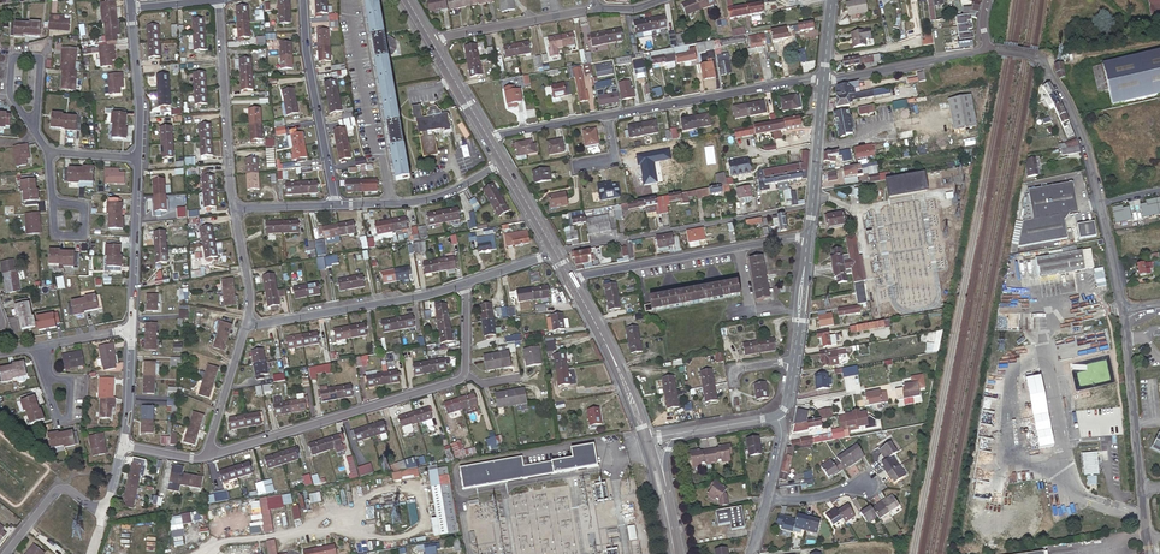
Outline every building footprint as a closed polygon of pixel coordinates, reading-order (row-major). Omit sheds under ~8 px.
[(279,10),(290,10),(290,0),(279,0),(279,10)] [(327,0),(315,0),(316,14),(328,13),(327,0)] [(431,11),(440,9),(447,8),(445,0),(428,0),(430,11),(431,11)] [(449,9),(466,6),(466,5),(472,4),(471,0),(448,0),(449,9)] [(502,12),(515,9),(513,0),(500,0),(502,12)] [(681,4),(685,15),(700,9),(696,0),(691,0),(681,4)] [(700,9),(715,4),(713,0),(696,0),(700,9)] [(864,0),(859,0),(845,3),(848,15),(866,11),(864,0)] [(980,3),(973,1),(971,9),(970,12),(973,12),(973,15),(975,15),(977,16),(977,13),(980,3)] [(102,3),(103,23),(105,23),(115,22),(115,14),(116,14),(115,2),(102,3)] [(746,5),(748,15),(755,14),(763,12),(761,2),(746,5)] [(409,173),(388,56),(384,33),(379,5),(366,7),(396,180),(409,178),(409,173)] [(729,19),(748,15),(746,5),(733,8),(727,9),(729,19)] [(237,6),(238,22),(249,21),(248,6),(237,6)] [(263,10),(256,10),(256,20),(264,19),(263,10)] [(279,10),(280,23),(291,23),(290,10),(279,10)] [(899,31),(901,14),(897,14),(895,26),(894,26),(893,30),(899,31)] [(957,17),(955,17),(957,26),(971,24),(970,17),(970,15),(963,16),(957,17)] [(651,31),(667,28),(664,16),(648,19),(651,31)] [(62,18),(51,17),(50,30),(69,31),(70,21),(62,21),(62,18)] [(192,19),(193,35),(205,34),(204,18),(198,19),(192,19)] [(635,34),(651,31),(648,19),(633,22),(635,34)] [(115,22),(105,23),(106,42),(116,41),(116,36),(119,35),(118,21),(115,22)] [(238,22),(239,38),(250,37),(249,21),(238,22)] [(813,22),(793,25),(794,29),(794,30),(799,29),(799,32),(814,29),(813,22)] [(27,25),(16,24),(16,25),(12,24),(11,36),(16,36),(22,37),(22,39),(25,39),(25,37),(26,37),(26,35),(27,25)] [(31,26),(27,25),(26,35),(40,36),(41,24),(31,24),(31,26)] [(957,26),(958,34),(973,32),(971,24),(957,26)] [(147,26),(148,41),(160,41),(159,25),(147,26)] [(774,29),(770,29),(773,42),(780,41),(779,39),(788,38),(786,27),(774,29)] [(862,31),(850,33),(853,48),(865,46),(864,39),(870,38),(868,27),(862,28),(862,31)] [(732,29),(733,37),(746,36),(745,28),(732,29)] [(329,45),(329,29),(322,30),(317,30),(318,46),(329,45)] [(608,44),(624,40),(621,29),(606,32),(608,44)] [(388,32),(384,33),(388,56),(392,55),(396,49),(394,36),(388,32)] [(592,47),(608,44),(606,32),(590,35),(591,36),(588,37),(589,41),(591,41),(592,47)] [(673,32),(667,33),(670,46),(676,45),(673,32)] [(958,34),(959,41),(972,39),(974,39),(973,32),(958,34)] [(562,47),(575,45),(573,33),(560,36),(562,47)] [(766,40),(765,34),(764,33),(748,36),(751,49),(762,47),(761,41),(766,40)] [(193,35),(194,51),(206,50),(205,34),(193,35)] [(562,47),(560,36),(547,38),(549,49),(548,49),(550,57),(558,55),(557,48),(562,47)] [(721,41),(722,46),(744,42),(743,36),(721,41)] [(258,37),(259,47),(267,46),(266,37),(258,37)] [(957,41),(959,50),(973,48),(972,39),(959,41),(957,41)] [(702,42),(696,43),(697,51),(715,48),(714,46),(713,41),(713,40),(706,41),(702,42)] [(148,41),(150,57),(161,57),(160,41),(148,41)] [(281,43),(281,55),(292,55),(292,42),(286,42),(281,43)] [(518,55),(531,53),(529,42),(516,44),(518,55)] [(465,46),(468,62),(480,60),(477,44),(465,46)] [(506,58),(518,55),(516,44),(504,46),(506,58)] [(330,61),(329,45),(318,46),(319,62),(330,61)] [(114,46),(101,47),(93,47),(94,53),(101,52),(103,67),(112,66),(111,57),(115,57),(114,46)] [(665,49),(655,51),(650,52),(652,65),(676,60),(675,52),(674,47),(665,49)] [(63,70),(75,71),(75,59),(72,59),(73,49),(63,48),(62,70),(63,70)] [(258,48),(258,57),(266,57),(265,48),(258,48)] [(676,60),(677,64),(696,60),(694,49),(689,49),(690,55),(688,55),(687,54),(685,54),(685,55),(680,56),(679,51),(675,52),(676,60)] [(1154,56),(1153,53),(1149,53),(1150,57),(1132,61),(1131,58),(1127,59),(1128,62),(1092,70),(1098,95),(1108,93),(1112,106),(1159,95),(1159,55),(1154,56)] [(880,61),(879,54),(856,58),(858,65),(862,64),(876,61),(880,61)] [(281,55),(281,68),(292,68),(292,55),(281,55)] [(614,60),(616,67),(632,64),(631,57),(614,60)] [(241,68),(241,74),(252,74),(251,58),(240,58),(240,59),(241,68)] [(858,65),(856,58),(842,61),(843,68),(858,65)] [(700,61),(704,79),(715,77),(712,59),(700,61)] [(468,62),(471,78),(483,75),(480,60),(468,62)] [(633,62),(636,74),(645,72),(646,72),(643,60),(633,62)] [(719,62),(721,75),(731,72),(729,60),(719,62)] [(591,63),(587,64),(583,64),(585,74),(592,72),(591,66),(591,63)] [(598,77),(614,74),(612,63),(596,66),(598,77)] [(171,65),(172,69),(174,69),(174,74),(180,73),(179,64),(171,65)] [(1057,75),(1060,79),(1065,78),(1062,64),(1055,66),(1056,73),(1057,75)] [(581,65),(574,66),(580,101),(588,100),(587,91),(585,91),(581,65)] [(342,75),(333,76),(333,78),(340,77),(340,78),(348,77),(347,69),(341,70),(342,75)] [(77,71),(75,71),(63,70),(62,89),(72,90),(73,82),(76,82),(77,71)] [(194,72),(195,88),(206,87),(205,71),(194,72)] [(924,71),(917,73),(919,81),(926,80),(924,71)] [(123,74),(109,75),(111,95),(121,94),(120,88),(120,86),(124,85),(123,74)] [(157,74),(158,90),(170,90),(169,74),(157,74)] [(241,74),(242,90),(253,90),(252,74),(241,74)] [(599,81),(594,82),(595,85),(595,88),(613,85),(612,79),(599,81)] [(339,95),(335,80),(324,82),(327,97),(339,95)] [(619,83),(622,100),(633,98),(632,97),(635,96),(634,88),(631,89),(629,81),(619,83)] [(835,89),(837,96),(855,93),(854,87),(859,86),(858,81),(853,82),(837,86),(835,89)] [(551,86),(554,99),(560,98),(572,96),(569,83),(551,86)] [(1054,94),(1048,84),(1042,87),(1045,92),(1043,93),(1045,96),(1043,98),(1044,100),(1048,97),(1054,94)] [(195,88),(196,104),(207,103),(206,87),(195,88)] [(282,89),(285,102),(296,100),(294,87),(282,89)] [(872,90),(873,95),(889,92),(888,87),(872,90)] [(505,90),(507,106),(522,104),(520,92),(515,93),(514,88),(505,90)] [(662,88),(652,90),(654,98),(664,96),(662,88)] [(158,90),(159,107),(162,106),(162,110),(165,110),(164,106),(171,106),(170,90),(158,90)] [(598,94),(600,106),(619,102),(617,90),(598,94)] [(837,96),(836,96),(836,108),(848,106),(848,102),(851,101),(851,99),(865,97),(864,91),(855,93),(837,96)] [(1060,104),(1054,94),(1048,97),(1052,104),(1054,107),(1060,104)] [(342,111),(339,95),(327,97),(330,113),(342,111)] [(796,95),(781,98),(783,111),(800,108),(801,107),(800,102),(797,102),(796,95)] [(953,130),(976,126),(971,95),(948,100),(953,130)] [(1052,104),(1048,97),(1044,100),(1047,106),(1052,104)] [(285,102),(287,115),(298,113),(296,100),(285,102)] [(749,116),(763,113),(760,101),(747,104),(749,116)] [(892,104),(894,113),(908,110),(906,101),(892,104)] [(414,119),(416,118),(423,117),(420,104),(411,106),(414,119)] [(735,119),(749,116),(747,104),(733,106),(735,119)] [(1058,117),(1064,114),(1060,104),(1054,107),(1058,117)] [(873,106),(857,109),(858,115),(874,112),(873,106)] [(249,108),(250,124),(262,123),(261,107),(249,108)] [(426,114),(427,116),(441,114),(441,111),(435,107),(430,108),(426,114)] [(342,113),(342,117),(352,115),(351,108),(345,109),(345,112),(342,113)] [(114,115),(113,124),(115,124),(127,125),(128,115),(127,115),(127,111),(115,110),(115,114),(114,114),(114,115)] [(848,110),(833,113),(834,119),(835,125),(837,136),(852,134),(851,129),(851,124),(853,124),(851,116),(849,116),(848,110)] [(416,118),(419,133),(420,133),(429,131),(446,128),(446,130),(453,129),(452,126),(450,127),(448,112),(441,114),(427,116),(423,117),(416,118)] [(0,113),(0,127),(6,128),(6,127),(11,127),(11,115),(7,114),(0,113)] [(68,117),(64,116),(64,115),(53,114),(52,127),(67,129),(68,117)] [(697,128),(711,126),(708,114),(695,116),(697,128)] [(1062,127),(1065,126),(1066,126),(1065,124),(1068,123),(1064,114),(1058,117),(1062,127)] [(683,131),(697,128),(695,116),(681,119),(683,131)] [(79,117),(68,117),(67,129),(67,130),(78,131),(78,130),(82,131),(83,119),(78,118),(79,117)] [(347,127),(348,127),(353,126),(355,125),(354,117),(339,120),(340,125),(346,124),(347,127)] [(775,121),(771,122),(773,132),(775,140),(781,139),(779,131),(801,127),(799,117),(783,120),(777,121),(775,121)] [(644,135),(658,133),(655,121),(641,123),(644,135)] [(771,122),(770,122),(754,125),(755,135),(773,132),(771,122)] [(199,124),(200,140),(212,139),(211,123),(199,124)] [(250,124),(251,140),(257,139),(263,139),(262,123),(250,124)] [(630,138),(644,135),(641,123),(628,125),(628,128),(630,136),(630,138)] [(126,129),(127,125),(115,124),(114,138),(127,139),(128,129),(126,129)] [(751,126),(738,128),(740,138),(755,135),(754,125),(751,126)] [(161,126),(162,142),(173,141),(173,126),(161,126)] [(348,142),(345,127),(334,129),(337,145),(348,142)] [(678,139),(676,128),(670,129),(672,140),(678,139)] [(583,131),(585,147),(599,145),(596,129),(583,131)] [(293,147),(305,144),(302,132),(293,134),(292,130),(286,131),(287,136),(289,147),(293,146),(293,147)] [(430,134),(429,131),(420,133),(421,135),(419,136),(423,156),(439,153),(436,133),(430,134)] [(274,146),(274,138),(266,139),(267,147),(274,146)] [(200,140),(201,155),(213,155),(212,139),(200,140)] [(547,142),(549,155),(565,152),(562,139),(547,142)] [(1077,144),(1075,139),(1068,142),(1070,148),(1078,147),(1077,144)] [(516,156),(517,160),(526,159),(525,154),(536,153),(535,145),(532,146),(531,140),(516,142),(516,146),(518,156),(516,156)] [(162,142),(163,158),(174,158),(173,141),(162,142)] [(351,158),(348,142),(337,145),(340,160),(341,163),(345,162),(345,159),(351,158)] [(293,147),(296,159),(297,159),(297,162),(303,161),(302,158),(307,157),(305,144),(293,147)] [(765,153),(777,150),(776,144),(764,147),(765,153)] [(874,152),(873,144),(854,148),(856,159),(874,156),(874,152)] [(27,145),(14,147),(14,148),(15,152),(17,167),(29,165),(28,157),(29,157),(27,145)] [(1079,153),(1078,147),(1070,148),(1066,149),(1061,150),(1060,150),(1061,156),(1079,153)] [(851,159),(849,149),(841,151),(843,161),(851,159)] [(789,174),(801,172),(807,171),(809,151),(803,151),(801,164),(762,171),(763,173),(760,173),(760,175),(759,175),(759,177),(758,177),(758,179),(763,178),(776,176),(789,174)] [(837,158),(838,151),(824,154),(823,162),(825,162),(832,162),(835,162),(835,157),(837,158)] [(246,158),(247,174),(259,173),(258,157),(246,158)] [(747,159),(728,162),(731,177),(749,173),(747,159)] [(1038,176),(1035,159),(1028,160),(1025,168),(1027,178),(1038,176)] [(640,165),(644,185),(657,183),(653,162),(640,165)] [(361,165),(362,172),(373,170),(372,164),(361,165)] [(856,166),(844,168),(845,170),(843,170),(844,177),(856,176),(856,171),(860,170),(860,168),(860,165),(856,166)] [(869,175),(878,174),(877,166),(868,167),(869,175)] [(533,171),(535,183),(556,179),(555,173),(550,174),(549,168),(533,171)] [(80,170),(70,169),(69,170),(65,170),(65,182),(69,182),(69,183),(79,183),(79,182),(80,170)] [(83,170),(80,170),(79,182),(79,183),(79,188),(84,189),(84,187),(94,187),(94,182),(95,169),(83,169),(83,170)] [(203,176),(203,191),(215,191),(214,175),(210,175),(210,170),(202,171),(203,176)] [(117,171),(106,171),(105,184),(124,185),(125,175),(120,174),(120,172),(117,171)] [(283,171),(283,180),(291,179),(290,171),(283,171)] [(789,174),(790,181),(802,179),(801,172),(789,174)] [(247,174),(248,190),(260,189),(259,173),(247,174)] [(870,183),(887,180),(885,173),(878,174),(869,175),(869,176),(870,183)] [(724,174),(714,175),(716,187),(726,185),(724,174)] [(789,181),(790,181),(789,174),(776,176),(778,183),(779,191),(785,190),(789,189),(788,181),(789,181)] [(837,174),(828,174),(828,182),(837,182),(837,174)] [(776,176),(763,178),(764,181),(759,182),(761,193),(766,192),(765,185),(778,183),(776,176)] [(927,191),(924,176),(886,182),(889,198),(927,191)] [(22,192),(24,192),(36,191),(35,182),(34,177),(22,178),(22,182),(22,183),(22,192)] [(154,179),(155,194),(166,194),(165,178),(159,178),(154,179)] [(346,192),(362,191),(362,179),(346,180),(346,192)] [(362,191),(378,191),(377,179),(362,179),(362,191)] [(302,194),(318,193),(317,181),(301,182),(302,194)] [(286,194),(302,194),(301,182),(285,183),(286,194)] [(483,189),(491,203),(501,197),(493,183),(483,189)] [(597,185),(600,200),(620,197),(618,184),(607,186),(607,183),(597,185)] [(1072,183),(1028,191),(1017,248),(1038,244),(1067,239),(1064,222),(1064,221),(1069,214),(1077,212),(1072,183)] [(701,189),(696,190),(697,195),(697,198),(701,198),(701,196),(723,193),(730,191),(729,184),(726,185),(716,187),(701,189)] [(738,188),(740,198),(751,196),(749,186),(738,188)] [(36,191),(24,192),(24,202),(25,202),(25,206),(38,206),(38,201),(38,191),(36,191)] [(203,191),(204,207),(216,207),(215,191),(203,191)] [(669,195),(658,197),(661,212),(667,211),(666,204),(670,204),(670,202),(682,200),(682,203),(689,201),(689,196),(691,196),(690,191),(669,195)] [(549,195),(551,208),(568,205),(566,192),(549,195)] [(155,194),(155,211),(156,211),(157,215),(161,215),(161,210),(167,210),(166,194),(155,194)] [(491,203),(499,216),(509,211),(501,197),(491,203)] [(656,210),(656,212),(661,212),(658,197),(650,198),(644,199),(645,206),(646,212),(656,210)] [(644,199),(629,202),(627,202),(628,209),(645,206),(644,199)] [(471,203),(475,212),(481,209),(476,200),(471,203)] [(108,205),(108,214),(109,214),(122,215),(123,205),(122,205),(122,201),(109,201),(109,205),(108,205)] [(1158,216),(1155,201),(1146,203),(1147,208),(1145,208),(1145,207),(1140,208),(1143,219),(1158,216)] [(613,205),(616,219),(623,217),(622,210),(621,203),(613,205)] [(445,222),(460,219),(458,208),(443,211),(445,222)] [(1131,221),(1129,210),(1129,209),(1122,210),(1122,208),(1113,210),(1116,224),(1131,221)] [(584,210),(571,212),(572,215),(571,215),(572,223),(576,222),(577,224),(581,223),(581,222),(586,221),(584,210)] [(429,225),(445,222),(443,211),(427,213),(429,225)] [(846,225),(844,212),(824,216),(826,224),(827,223),(828,228),(846,225)] [(40,213),(27,214),(28,234),(40,234),(39,225),(40,225),(40,213)] [(122,215),(109,214),(109,224),(110,224),(109,229),(122,229),(123,225),(124,215),(122,215)] [(586,218),(589,233),(611,229),(608,214),(586,218)] [(772,217),(773,222),(778,221),(780,231),(787,230),(784,214),(772,217)] [(394,231),(409,228),(407,217),(392,219),(394,231)] [(739,221),(740,227),(756,224),(755,218),(739,221)] [(378,234),(394,231),(392,219),(376,222),(378,234)] [(267,234),(283,233),(282,221),(266,222),(267,234)] [(283,233),(298,233),(298,221),(282,221),(283,233)] [(340,235),(356,233),(354,221),(338,224),(340,235)] [(1094,222),(1078,225),(1080,239),(1097,236),(1094,222)] [(325,238),(340,235),(338,224),(323,227),(320,227),(321,234),(324,233),(325,238)] [(200,227),(203,243),(214,241),(211,225),(200,227)] [(425,225),(419,226),(421,238),(427,237),(425,225)] [(687,230),(689,242),(690,242),(699,240),(705,239),(703,228),(687,230)] [(155,231),(156,247),(167,246),(166,230),(155,231)] [(505,235),(507,246),(513,245),(513,246),(529,243),(527,231),(521,232),(521,235),(518,235),(519,237),(512,239),(511,234),(505,235)] [(658,247),(666,246),(674,244),(672,233),(656,236),(656,239),(654,239),(655,241),(657,241),(658,247)] [(450,237),(452,245),(458,244),(456,235),(450,237)] [(374,238),(367,239),(367,237),(361,237),(362,249),(375,248),(374,238)] [(477,245),(478,252),(491,250),(490,243),(489,243),(488,238),(477,240),(478,245),(477,245)] [(203,243),(206,258),(217,256),(214,241),(203,243)] [(847,242),(849,253),(850,259),(843,260),(844,265),(845,269),(852,268),(854,282),(863,281),(863,280),(866,280),(862,257),(859,257),(857,241),(847,242)] [(107,247),(106,257),(108,257),(120,258),(121,248),(120,248),(120,244),(108,243),(107,247)] [(90,244),(82,244),(81,256),(89,256),(90,244)] [(156,247),(156,263),(168,262),(167,246),(156,247)] [(1094,268),(1090,250),(1076,252),(1075,246),(1067,248),(1068,253),(1062,254),(1049,256),(1016,261),(1019,279),(1094,268)] [(842,254),(841,247),(832,249),(833,256),(842,254)] [(65,251),(62,251),(61,250),(50,249),(49,264),(59,265),(60,268),(64,269),(64,257),(65,251)] [(576,270),(583,269),(582,266),(582,263),(580,251),(579,250),(579,249),(571,250),(572,255),(574,254),(576,270)] [(580,251),(582,263),(591,261),(589,250),(580,251)] [(75,251),(65,251),(64,257),(64,269),(64,266),(75,267),(75,265),(78,265),(78,253),(75,253),(75,251)] [(337,254),(325,256),(327,267),(332,266),(332,265),(338,264),(337,254)] [(833,256),(830,257),(832,267),(844,265),(843,260),(842,254),(833,256)] [(317,258),(319,270),(326,269),(324,256),(317,258)] [(440,271),(456,268),(455,262),(454,258),(454,256),(438,259),(440,271)] [(749,259),(756,300),(770,298),(762,256),(749,259)] [(120,258),(108,257),(108,267),(109,267),(108,272),(121,272),(121,268),(122,268),(122,258),(120,258)] [(425,274),(440,271),(438,259),(423,262),(425,274)] [(1152,268),(1151,262),(1143,264),(1143,263),(1136,264),(1139,276),(1150,274),(1149,269),(1152,268)] [(844,265),(832,267),(834,277),(836,276),(846,275),(845,269),(844,265)] [(397,281),(409,279),(407,267),(395,269),(397,281)] [(1107,291),(1103,268),(1094,270),(1098,292),(1107,291)] [(384,283),(397,281),(395,269),(382,271),(384,283)] [(192,270),(192,278),(205,277),(205,270),(192,270)] [(7,294),(20,291),(18,280),(17,280),(15,272),(3,274),(7,294)] [(155,280),(156,285),(170,284),(169,277),(163,278),(162,272),(157,272),(158,280),(155,280)] [(277,289),(275,274),(263,276),(266,291),(277,289)] [(363,275),(350,277),(352,288),(365,286),(363,275)] [(846,275),(836,276),(838,284),(847,282),(846,275)] [(350,277),(337,279),(339,291),(352,288),(350,277)] [(222,279),(224,293),(235,291),(233,278),(222,279)] [(604,281),(607,297),(618,296),(616,283),(610,284),(610,280),(604,281)] [(860,304),(867,303),(863,281),(854,282),(855,292),(857,304),(860,304)] [(308,296),(320,294),(318,282),(306,284),(308,296)] [(650,298),(651,305),(652,311),(740,295),(737,282),(650,298)] [(295,298),(308,296),(306,284),(293,286),(295,298)] [(534,300),(550,297),(548,286),(532,288),(534,300)] [(519,302),(534,300),(532,288),(517,290),(519,302)] [(269,307),(271,307),(277,305),(280,305),(277,289),(266,291),(269,307)] [(285,289),(278,290),(279,297),(286,296),(285,289)] [(224,293),(225,305),(236,304),(236,302),(239,302),(238,297),(235,298),(235,291),(224,293)] [(148,294),(147,309),(158,310),(159,294),(148,294)] [(95,297),(98,310),(104,309),(101,296),(95,297)] [(607,297),(609,310),(620,308),(618,296),(607,297)] [(86,301),(82,301),(84,313),(98,310),(95,297),(85,299),(86,301)] [(30,314),(28,304),(27,300),(15,302),(16,306),(15,306),(18,316),(19,316),(30,314)] [(82,301),(71,304),(72,304),(67,305),(70,317),(74,316),(74,317),(85,314),(84,313),(82,301)] [(435,306),(437,318),(449,316),(447,304),(440,305),(439,303),(436,303),(437,305),(435,306)] [(479,305),(482,320),(489,319),(493,319),(491,303),(479,305)] [(857,304),(845,307),(845,308),(838,309),(839,315),(861,312),(860,304),(857,304)] [(508,307),(510,316),(518,315),(516,305),(508,307)] [(827,314),(826,310),(818,311),(820,327),(834,325),(832,313),(827,314)] [(565,329),(565,326),(564,317),(564,313),(552,314),(554,330),(565,329)] [(636,314),(638,321),(643,320),(643,322),(653,320),(643,313),(636,314)] [(31,317),(30,314),(19,316),(22,330),(36,327),(33,317),(31,317)] [(399,330),(414,327),(413,316),(397,318),(399,330)] [(449,316),(437,318),(439,331),(451,329),(449,316)] [(383,333),(399,330),(397,318),(381,321),(383,333)] [(482,320),(484,336),(486,336),(487,339),(490,338),(490,336),(496,335),(493,319),(489,319),(482,320)] [(871,323),(850,327),(851,333),(890,326),(889,320),(883,321),(871,323)] [(222,321),(218,334),(228,337),(232,325),(222,321)] [(146,332),(146,336),(157,337),(157,323),(146,323),(146,328),(146,332)] [(351,338),(366,335),(364,324),(349,327),(351,338)] [(626,328),(628,341),(640,339),(637,326),(626,328)] [(335,341),(351,338),(349,327),(333,329),(335,341)] [(453,341),(451,329),(439,331),(441,343),(453,341)] [(938,352),(942,330),(936,331),(932,353),(938,352)] [(1111,351),(1107,330),(1093,333),(1094,338),(1092,341),(1087,342),(1089,355),(1111,351)] [(544,331),(524,335),(525,340),(545,336),(544,331)] [(828,331),(816,333),(817,339),(821,338),(823,347),(836,345),(835,335),(829,336),(828,331)] [(304,346),(319,344),(317,332),(302,335),(304,346)] [(218,334),(214,346),(224,350),(228,337),(218,334)] [(288,349),(304,346),(302,335),(286,338),(288,349)] [(146,336),(145,349),(157,350),(157,337),(146,336)] [(773,338),(758,341),(760,352),(774,350),(773,338)] [(628,341),(630,353),(642,351),(640,339),(628,341)] [(546,342),(546,351),(556,350),(555,341),(546,342)] [(758,341),(743,343),(745,355),(760,352),(758,341)] [(99,347),(103,367),(115,365),(119,364),(117,355),(115,355),(113,344),(99,347)] [(524,349),(527,367),(542,364),(539,347),(524,349)] [(845,347),(822,352),(822,353),(819,354),(820,359),(821,359),(823,367),(839,364),(837,355),(846,354),(845,347)] [(252,351),(254,363),(265,362),(263,349),(252,351)] [(393,351),(395,360),(403,359),(401,350),(393,351)] [(500,369),(512,367),(509,352),(496,354),(500,369)] [(553,354),(556,369),(568,368),(565,352),(553,354)] [(317,359),(318,364),(330,362),(328,353),(323,353),(324,358),(317,359)] [(74,354),(63,356),(65,369),(85,366),(83,354),(74,355),(74,354)] [(487,371),(500,369),(496,354),(484,356),(487,371)] [(356,357),(357,367),(362,366),(361,361),(368,360),(367,355),(360,357),(356,357)] [(1117,381),(1114,355),(1101,357),(1104,382),(1117,381)] [(431,372),(446,370),(444,358),(429,361),(431,372)] [(415,375),(431,372),(429,361),(413,364),(415,375)] [(145,362),(145,377),(156,377),(156,369),(156,363),(156,362),(145,362)] [(254,363),(256,377),(267,374),(265,362),(254,363)] [(331,362),(319,364),(320,370),(316,371),(317,373),(327,371),(327,374),(333,373),(331,362)] [(14,368),(10,368),(12,379),(26,377),(24,364),(13,366),(14,368)] [(209,364),(204,379),(214,382),(219,368),(209,364)] [(319,364),(307,367),(309,379),(318,378),(317,373),(316,371),(320,370),(319,364)] [(856,366),(841,368),(843,377),(858,374),(856,366)] [(13,381),(12,379),(10,368),(1,370),(1,371),(0,371),(0,382),(3,382),(3,383),(13,381)] [(556,369),(559,386),(570,384),(568,368),(556,369)] [(700,370),(702,386),(714,384),(711,369),(700,370)] [(368,387),(384,384),(382,373),(377,374),(376,370),(365,372),(366,376),(363,376),(364,382),(367,382),(368,387)] [(384,384),(399,382),(397,370),(382,373),(384,384)] [(828,387),(827,373),(815,374),(817,389),(828,387)] [(662,377),(664,392),(676,391),(673,375),(662,377)] [(145,377),(144,393),(155,393),(156,377),(145,377)] [(99,379),(98,398),(101,398),(111,399),(111,391),(112,391),(113,380),(99,379)] [(204,379),(199,393),(209,397),(214,382),(204,379)] [(753,383),(756,399),(768,397),(765,381),(753,383)] [(905,388),(896,390),(898,400),(920,396),(918,383),(905,385),(905,388)] [(270,384),(263,385),(265,394),(272,393),(270,384)] [(702,386),(705,402),(716,400),(714,384),(702,386)] [(337,399),(354,396),(352,385),(336,388),(337,399)] [(320,390),(322,401),(337,399),(336,388),(320,390)] [(513,407),(528,404),(525,389),(511,392),(513,407)] [(664,392),(667,408),(678,406),(676,391),(664,392)] [(864,398),(866,407),(889,402),(886,391),(880,393),(880,391),(865,394),(866,397),(864,398)] [(499,409),(513,407),(511,392),(496,394),(499,409)] [(463,409),(478,404),(475,393),(459,398),(463,409)] [(38,407),(35,398),(33,399),(32,395),(22,399),(23,402),(22,402),(25,412),(27,411),(38,407)] [(111,399),(101,398),(101,412),(100,416),(100,418),(111,419),(111,410),(114,410),(115,399),(111,399)] [(444,403),(447,414),(463,409),(459,398),(444,403)] [(291,413),(307,410),(306,399),(289,402),(291,413)] [(276,415),(291,413),(289,402),(285,402),(276,404),(274,404),(276,415)] [(143,406),(143,419),(154,420),(154,407),(143,406)] [(39,411),(38,407),(27,411),(31,425),(44,421),(40,411),(39,411)] [(418,423),(433,418),(430,407),(415,412),(418,423)] [(587,409),(590,425),(601,423),(599,407),(587,409)] [(803,410),(797,409),(794,424),(805,422),(807,415),(802,414),(803,410)] [(829,418),(832,417),(830,409),(818,411),(820,420),(829,418)] [(194,411),(189,426),(199,429),(204,415),(194,411)] [(399,416),(402,427),(418,423),(415,412),(399,416)] [(247,426),(262,424),(261,418),(260,413),(245,415),(247,426)] [(845,415),(838,416),(839,424),(840,428),(842,428),(842,430),(848,429),(847,427),(858,425),(859,427),(868,426),(867,419),(866,420),(865,413),(859,414),(859,413),(854,413),(854,415),(846,416),(845,415)] [(231,429),(247,426),(245,415),(229,418),(231,429)] [(829,418),(830,425),(839,424),(838,416),(832,417),(829,418)] [(143,419),(143,432),(154,433),(154,420),(143,419)] [(805,422),(794,424),(792,434),(809,431),(809,429),(821,427),(821,425),(820,420),(818,420),(813,421),(805,422)] [(382,434),(387,432),(384,421),(369,425),(372,437),(382,434)] [(355,437),(357,441),(372,437),(369,425),(354,430),(354,432),(351,433),(353,437),(355,437)] [(189,426),(184,441),(194,444),(199,429),(189,426)] [(832,433),(833,439),(837,439),(838,439),(838,435),(843,434),(842,430),(842,428),(840,428),(832,430),(832,433)] [(1159,431),(1150,447),(1159,453),(1159,451),(1153,447),(1159,434),(1159,432),(1159,431)] [(72,432),(62,434),(65,445),(65,447),(74,445),(74,444),(79,443),(76,432),(72,433),(72,432)] [(62,434),(58,435),(58,433),(48,435),(51,448),(65,445),(62,434)] [(811,443),(812,443),(824,441),(833,439),(832,433),(810,437),(811,443)] [(103,435),(90,437),(94,457),(106,454),(104,446),(106,446),(103,435)] [(340,436),(339,435),(324,439),(328,450),(335,448),(337,453),(344,450),(343,446),(341,440),(344,440),(342,435),(340,436)] [(747,439),(749,456),(761,454),(758,437),(747,439)] [(791,447),(795,446),(811,443),(810,437),(800,439),(800,440),(790,441),(791,447)] [(309,443),(313,455),(328,450),(324,439),(309,443)] [(881,452),(885,457),(892,452),(897,449),(890,439),(879,446),(883,451),(881,452)] [(692,455),(692,459),(693,465),(699,464),(699,462),(702,462),(707,464),(717,462),(721,458),(724,458),(724,460),(731,459),(730,453),(729,449),(732,449),(731,443),(718,446),(719,448),(701,451),(700,448),(688,450),(689,456),(692,455)] [(459,468),(463,490),(597,466),(593,444),(571,448),(571,450),(572,458),(530,465),(522,466),(521,457),(459,468)] [(846,451),(855,463),(860,460),(859,458),(864,455),(856,444),(846,451)] [(791,447),(786,448),(779,479),(785,480),(795,446),(791,447)] [(453,461),(456,461),(451,447),(446,448),(450,462),(453,461)] [(283,464),(298,459),(295,448),(280,452),(283,464)] [(848,465),(849,467),(855,463),(846,451),(836,458),(837,460),(843,469),(848,465)] [(1097,451),(1081,452),(1083,474),(1099,473),(1097,451)] [(265,457),(268,468),(283,464),(280,452),(265,457)] [(883,466),(887,471),(900,463),(892,452),(885,457),(881,460),(884,464),(885,465),(883,466)] [(130,473),(140,476),(143,465),(144,459),(133,457),(132,463),(130,473)] [(405,460),(405,461),(408,469),(416,467),(418,467),(415,457),(405,460)] [(418,459),(420,466),(427,465),(425,457),(418,459)] [(833,474),(834,475),(843,469),(837,460),(833,463),(831,460),(821,466),(828,477),(831,475),(833,474)] [(238,477),(253,473),(250,461),(235,466),(238,477)] [(398,463),(400,470),(408,469),(405,461),(398,463)] [(372,463),(358,467),(361,476),(374,472),(372,463)] [(887,471),(890,476),(892,475),(893,477),(895,480),(906,472),(900,463),(887,471)] [(346,466),(350,479),(352,478),(359,476),(355,464),(346,466)] [(174,465),(168,489),(179,492),(181,484),(186,485),(187,474),(183,473),(184,467),(174,465)] [(223,482),(238,477),(235,466),(219,471),(223,482)] [(444,466),(427,469),(437,533),(455,531),(444,466)] [(400,470),(391,472),(392,478),(399,477),(399,475),(412,473),(412,475),(417,474),(416,467),(408,469),(400,470)] [(130,473),(127,484),(138,486),(140,476),(130,473)] [(186,485),(200,488),(202,477),(187,474),(186,485)] [(1087,475),(1087,484),(1096,484),(1096,475),(1087,475)] [(268,479),(264,480),(267,491),(272,490),(268,479)] [(715,484),(709,493),(719,500),(720,506),(728,505),(727,494),(723,491),(726,486),(716,479),(713,483),(715,484)] [(256,482),(259,494),(267,492),(263,480),(256,482)] [(972,487),(976,511),(999,507),(995,483),(972,487)] [(138,486),(127,484),(125,495),(136,497),(138,487),(138,486)] [(608,502),(607,484),(596,485),(597,502),(608,502)] [(214,494),(216,501),(225,499),(223,490),(214,492),(214,494)] [(881,498),(890,510),(899,504),(892,493),(887,497),(886,495),(881,498)] [(133,508),(136,498),(136,497),(125,495),(123,506),(133,508)] [(265,497),(257,498),(263,532),(271,531),(265,497)] [(877,515),(879,517),(890,510),(881,498),(876,502),(877,503),(872,507),(877,515)] [(842,506),(842,505),(837,508),(843,517),(845,520),(855,513),(848,503),(845,505),(842,506)] [(417,504),(408,504),(410,525),(419,525),(417,504)] [(864,507),(859,510),(867,521),(877,515),(872,507),(870,504),(865,508),(864,507)] [(299,505),(292,507),(294,521),(302,519),(299,505)] [(837,508),(835,505),(830,508),(831,510),(825,513),(833,524),(843,517),(837,508)] [(716,512),(718,526),(730,524),(731,529),(745,527),(742,508),(716,512)] [(792,531),(793,526),(795,519),(789,518),(789,516),(779,513),(776,523),(781,524),(780,528),(792,531)] [(795,519),(793,526),(805,529),(809,515),(804,513),(803,515),(797,514),(795,519)] [(172,538),(185,536),(184,525),(193,524),(191,515),(169,518),(172,538)] [(809,515),(805,529),(817,532),(820,520),(814,518),(815,517),(809,515)] [(261,526),(250,528),(251,535),(262,534),(261,526)] [(635,527),(629,528),(631,540),(637,539),(635,527)] [(418,546),(419,551),(425,550),(426,552),(427,551),(428,553),(436,552),(436,550),(437,550),(436,544),(418,546)]
